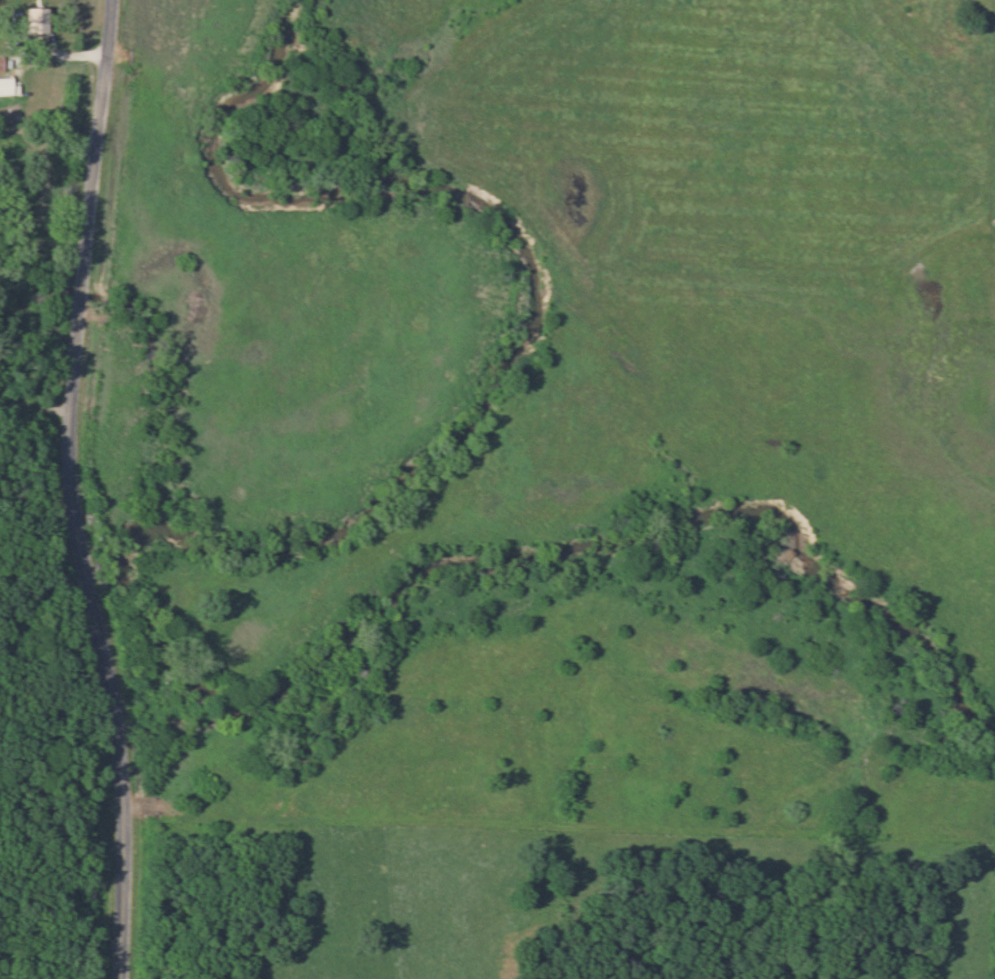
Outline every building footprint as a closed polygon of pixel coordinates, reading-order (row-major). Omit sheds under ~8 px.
[(44,8),(22,8),(22,33),(44,33),(44,8)] [(10,78),(0,78),(0,96),(11,95),(10,78)]
